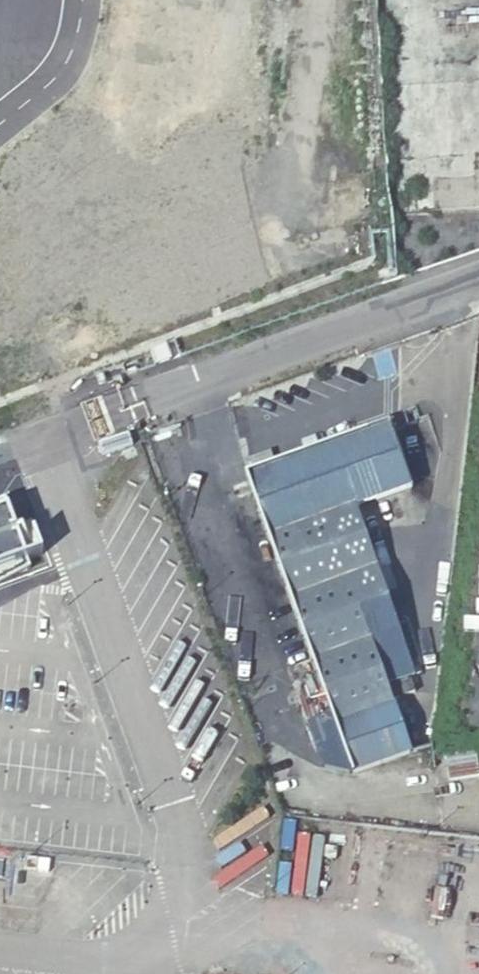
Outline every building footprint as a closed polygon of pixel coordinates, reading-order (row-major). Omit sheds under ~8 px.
[(394,218),(478,213),(478,0),(380,0),(394,218)] [(245,475),(329,719),(332,726),(392,705),(385,687),(414,677),(355,508),(376,502),(384,526),(405,518),(397,493),(410,489),(387,425),(245,475)] [(11,508),(0,512),(0,590),(33,574),(30,561),(44,556),(36,527),(20,531),(11,508)] [(334,731),(332,726),(329,719),(315,724),(319,737),(334,731)]
